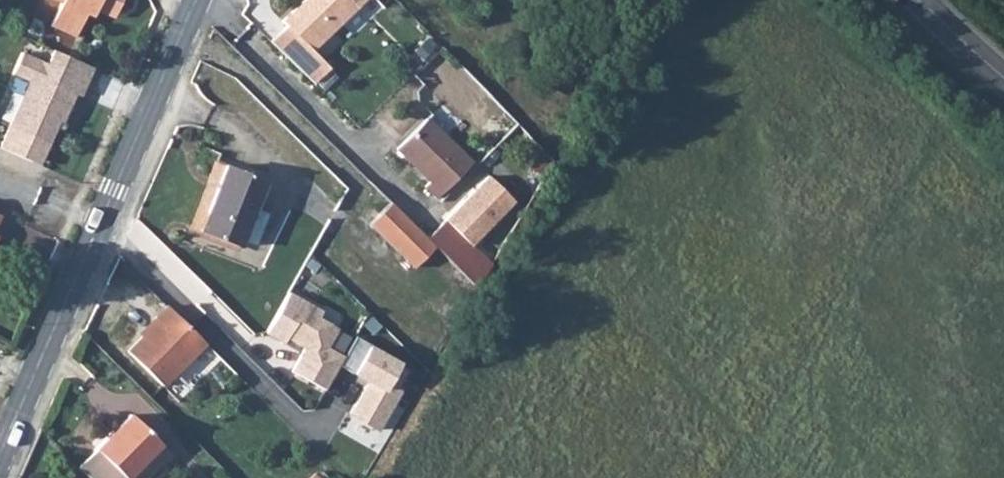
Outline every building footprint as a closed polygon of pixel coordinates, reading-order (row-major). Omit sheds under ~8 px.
[(47,21),(71,32),(81,9),(88,12),(91,5),(100,9),(104,1),(113,6),(115,0),(56,0),(47,21)] [(360,0),(302,0),(282,21),(285,24),(270,39),(313,81),(328,66),(312,50),(360,0)] [(104,1),(100,9),(109,13),(113,6),(104,1)] [(425,60),(433,52),(425,43),(417,51),(425,60)] [(37,137),(38,134),(46,131),(48,132),(55,116),(59,117),(72,89),(77,92),(90,63),(49,45),(43,59),(18,48),(8,69),(25,76),(4,122),(37,137)] [(421,126),(466,171),(475,162),(430,117),(421,126)] [(431,185),(442,196),(466,171),(421,126),(400,148),(434,181),(431,185)] [(37,137),(45,140),(48,132),(46,131),(38,134),(37,137)] [(260,184),(252,176),(222,163),(212,159),(186,224),(195,228),(234,246),(260,184)] [(486,175),(445,218),(474,245),(515,203),(486,175)] [(431,236),(393,200),(371,222),(415,264),(438,242),(431,236)] [(431,236),(438,242),(482,284),(495,262),(474,245),(445,218),(431,236)] [(343,356),(327,347),(338,328),(318,316),(322,308),(288,289),(264,333),(282,343),(287,339),(303,348),(291,370),(324,389),(343,356)] [(128,352),(164,386),(206,345),(166,307),(154,320),(156,323),(128,352)] [(369,342),(352,372),(367,381),(348,414),(380,432),(404,389),(390,381),(401,360),(369,342)] [(159,443),(129,414),(77,470),(85,477),(126,477),(159,443)] [(159,443),(126,477),(148,477),(170,455),(159,443)]
